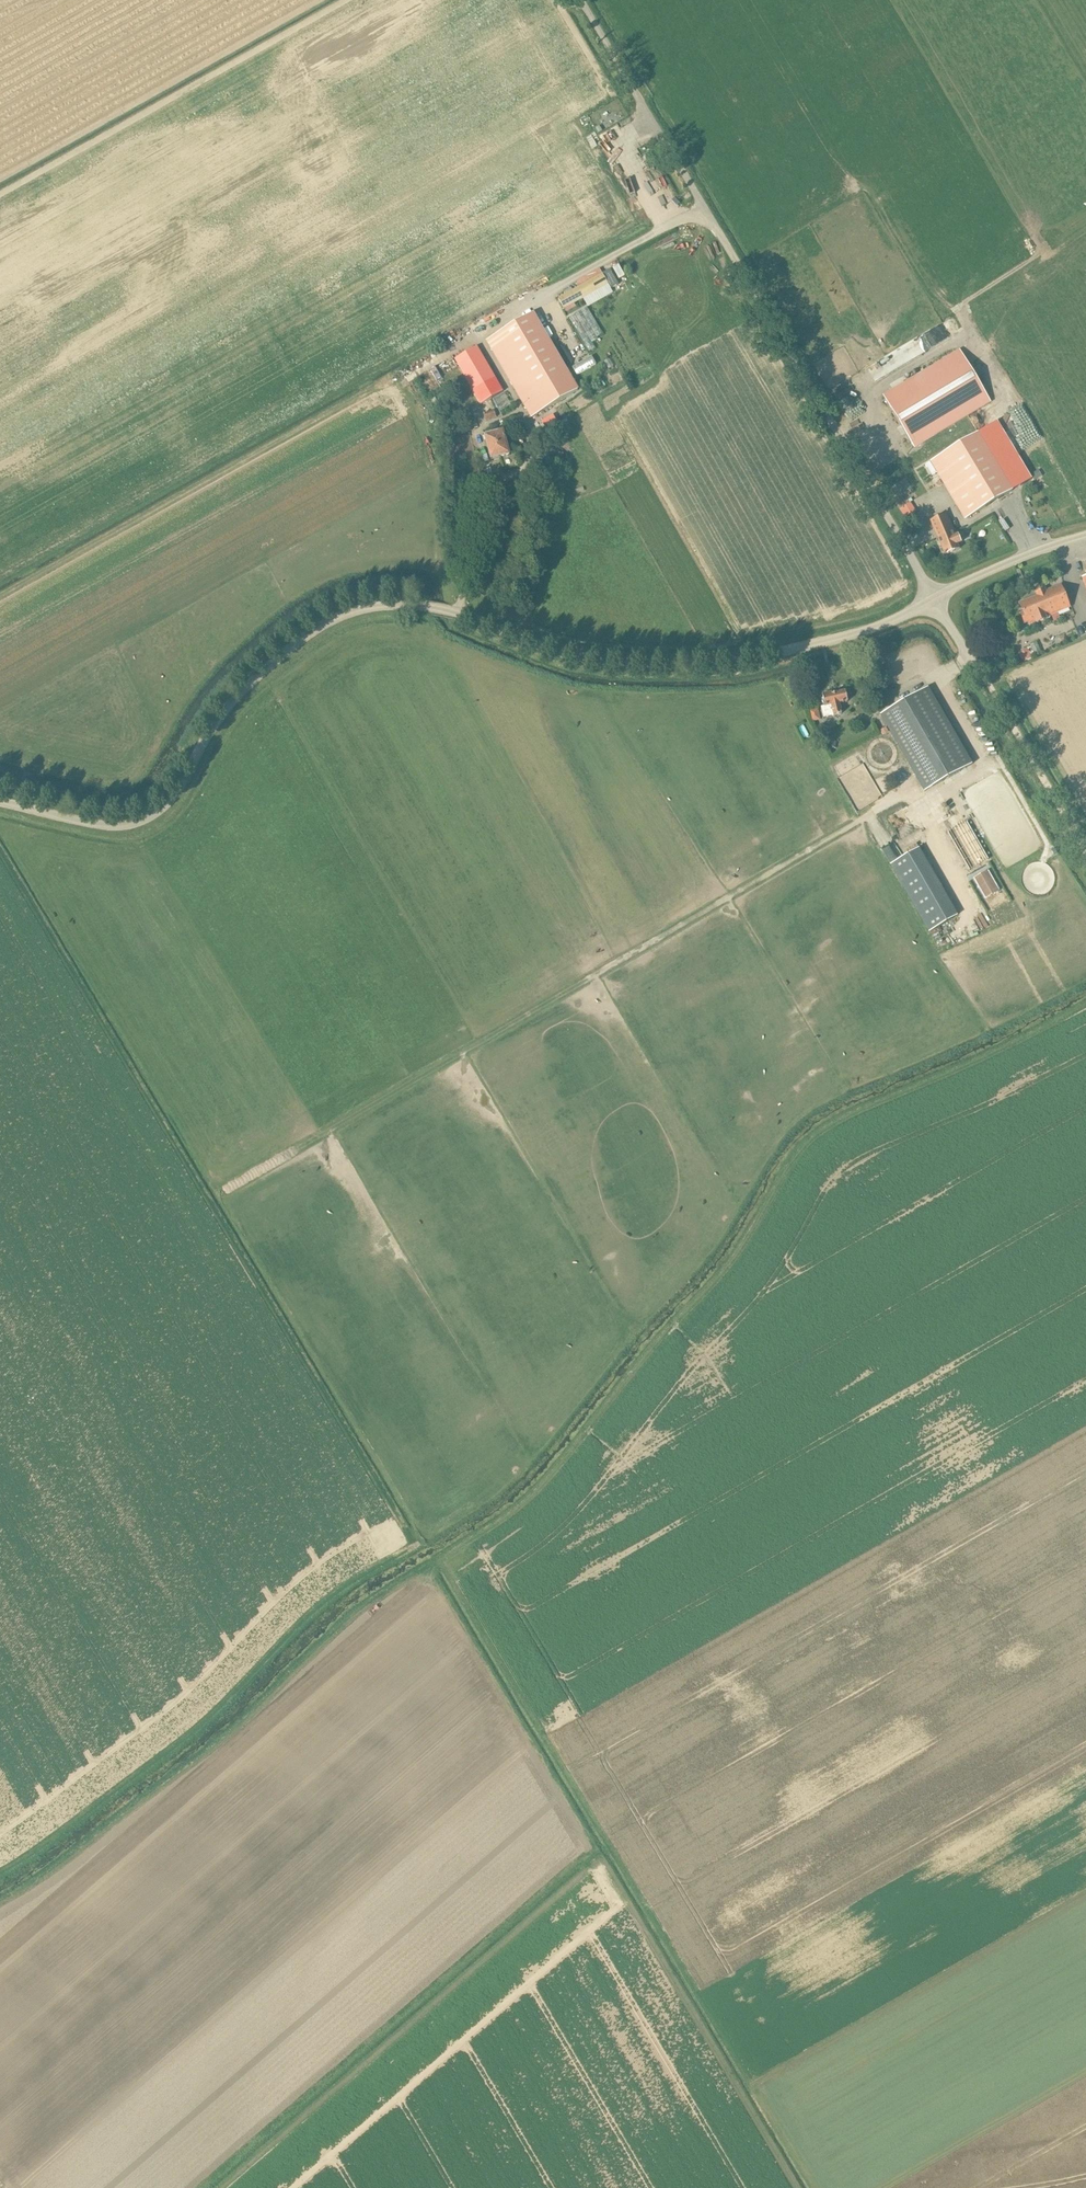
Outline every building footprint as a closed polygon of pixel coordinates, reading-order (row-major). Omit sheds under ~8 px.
[(564,308),(608,283),(602,273),(558,298),(564,308)] [(578,390),(533,313),(488,339),(532,416),(578,390)] [(961,352),(885,397),(914,446),(989,400),(961,352)] [(486,421),(497,417),(495,410),(484,413),(486,421)] [(466,423),(447,425),(448,432),(467,430),(466,423)] [(503,431),(485,436),(491,459),(510,454),(503,431)] [(967,517),(1012,490),(978,433),(932,460),(967,517)] [(551,434),(543,436),(545,442),(553,440),(551,434)] [(1035,479),(1042,475),(1038,469),(1031,473),(1035,479)] [(910,505),(903,509),(906,516),(913,512),(910,505)] [(961,542),(957,534),(956,535),(947,513),(930,520),(945,554),(959,548),(957,544),(961,542)] [(1060,585),(1045,591),(1044,590),(1036,593),(1038,596),(1020,603),(1024,613),(1021,614),(1025,623),(1028,621),(1029,623),(1037,620),(1037,622),(1046,618),(1045,617),(1069,607),(1060,585)] [(988,644),(998,639),(995,633),(985,637),(988,644)] [(1037,641),(1030,644),(1035,657),(1042,654),(1037,641)] [(1029,649),(1019,653),(1020,656),(1016,658),(1018,663),(1032,657),(1029,649)] [(928,688),(881,715),(925,791),(972,764),(928,688)] [(833,715),(842,713),(839,703),(848,701),(847,698),(849,696),(848,694),(846,693),(846,690),(837,692),(837,690),(824,693),(826,705),(831,704),(833,715)] [(970,870),(981,863),(989,859),(978,841),(966,821),(948,832),(970,870)] [(919,848),(891,864),(929,931),(957,915),(919,848)] [(994,881),(988,871),(986,872),(974,879),(985,898),(994,893),(995,893),(998,892),(999,891),(999,889),(997,885),(996,885),(994,881)]
